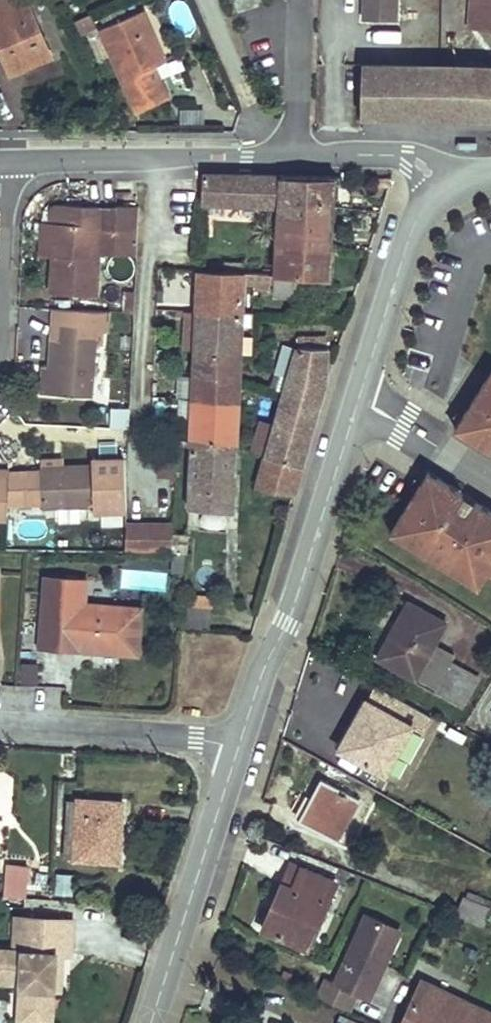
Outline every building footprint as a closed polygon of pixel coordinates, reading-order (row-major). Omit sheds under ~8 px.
[(18,59),(57,43),(38,0),(0,0),(0,20),(18,59)] [(164,67),(149,74),(142,59),(158,52),(169,46),(147,0),(136,0),(104,15),(141,98),(172,84),(164,67)] [(239,10),(260,3),(259,0),(236,0),(239,10)] [(478,19),(489,21),(490,8),(490,0),(480,0),(478,19)] [(98,14),(92,2),(78,8),(83,21),(98,14)] [(368,95),(490,96),(490,49),(369,47),(368,95)] [(164,67),(158,52),(142,59),(149,74),(164,67)] [(275,207),(273,242),(331,244),(334,175),(202,169),(200,204),(275,207)] [(103,275),(104,239),(98,238),(99,227),(104,227),(106,186),(63,185),(55,191),(54,202),(53,237),(58,237),(56,274),(103,275)] [(106,186),(104,227),(104,231),(143,233),(144,213),(121,211),(122,186),(106,186)] [(122,186),(121,211),(144,213),(146,187),(122,186)] [(44,237),(53,237),(54,202),(45,202),(44,237)] [(331,244),(273,242),(272,273),(301,274),(330,275),(331,244)] [(206,254),(204,273),(250,274),(251,255),(206,254)] [(250,274),(204,273),(201,358),(246,359),(250,274)] [(271,290),(272,274),(254,273),(253,290),(271,290)] [(301,274),(272,273),(272,274),(271,290),(271,296),(300,298),(301,274)] [(62,378),(99,380),(101,324),(109,325),(110,310),(114,310),(115,293),(66,291),(65,309),(62,378)] [(45,378),(62,378),(65,309),(54,308),(53,352),(46,352),(45,378)] [(307,325),(269,433),(311,446),(336,361),(338,325),(307,325)] [(485,371),(490,363),(490,349),(488,347),(477,365),(485,371)] [(246,359),(201,358),(199,407),(244,408),(246,359)] [(462,388),(471,394),(463,406),(482,419),(486,412),(490,415),(490,363),(485,371),(477,365),(462,388)] [(490,434),(490,415),(486,412),(482,419),(463,406),(471,394),(462,388),(450,408),(490,434)] [(109,424),(126,425),(127,405),(110,405),(109,424)] [(242,454),(243,416),(199,417),(197,452),(242,454)] [(311,446),(269,433),(260,463),(261,467),(302,473),(311,446)] [(102,496),(130,495),(133,437),(102,438),(102,444),(55,445),(55,451),(56,485),(56,489),(66,489),(87,489),(102,489),(102,496)] [(18,505),(20,453),(0,451),(0,503),(18,505)] [(40,486),(56,485),(55,451),(40,451),(40,486)] [(427,464),(446,476),(442,481),(469,498),(477,485),(423,451),(413,467),(421,473),(427,464)] [(242,454),(197,452),(195,486),(240,487),(242,454)] [(398,491),(407,496),(394,516),(473,567),(483,550),(477,547),(486,533),(490,525),(490,494),(477,485),(469,498),(442,481),(446,476),(427,464),(421,473),(413,467),(398,491)] [(87,498),(87,489),(66,489),(66,498),(87,498)] [(398,491),(386,511),(394,516),(407,496),(398,491)] [(178,510),(129,508),(128,534),(177,535),(178,510)] [(489,554),(490,551),(490,536),(486,533),(477,547),(483,550),(489,554)] [(153,624),(152,585),(95,585),(95,555),(55,555),(56,625),(153,624)] [(214,607),(215,590),(189,590),(189,607),(214,607)] [(433,612),(396,591),(385,611),(388,613),(369,647),(401,666),(433,612)] [(61,634),(40,632),(39,651),(60,652),(61,634)] [(21,660),(19,679),(35,680),(36,661),(21,660)] [(355,692),(328,736),(373,762),(399,717),(406,722),(420,699),(369,672),(356,693),(355,692)] [(313,766),(289,807),(327,829),(351,788),(313,766)] [(125,799),(75,796),(71,862),(121,865),(125,799)] [(268,875),(257,870),(241,905),(280,923),(308,865),(279,850),(268,875)] [(28,866),(4,865),(2,896),(27,898),(28,866)] [(485,927),(490,914),(490,907),(466,895),(457,914),(485,927)] [(24,915),(22,949),(11,948),(0,948),(0,985),(4,985),(5,980),(17,981),(17,986),(15,1022),(54,1022),(55,992),(56,982),(51,982),(51,973),(63,974),(64,957),(72,958),(75,918),(24,915)] [(22,949),(24,915),(13,915),(11,948),(22,949)] [(392,924),(378,917),(372,931),(385,938),(392,924)] [(62,992),(63,974),(51,973),(51,982),(56,982),(55,992),(62,992)] [(422,981),(414,999),(410,1008),(403,1022),(490,1022),(490,1013),(422,981)] [(331,982),(324,993),(345,1006),(352,996),(331,982)] [(410,1008),(414,999),(409,997),(405,1006),(410,1008)] [(282,1011),(276,1022),(312,1022),(282,1011)]
